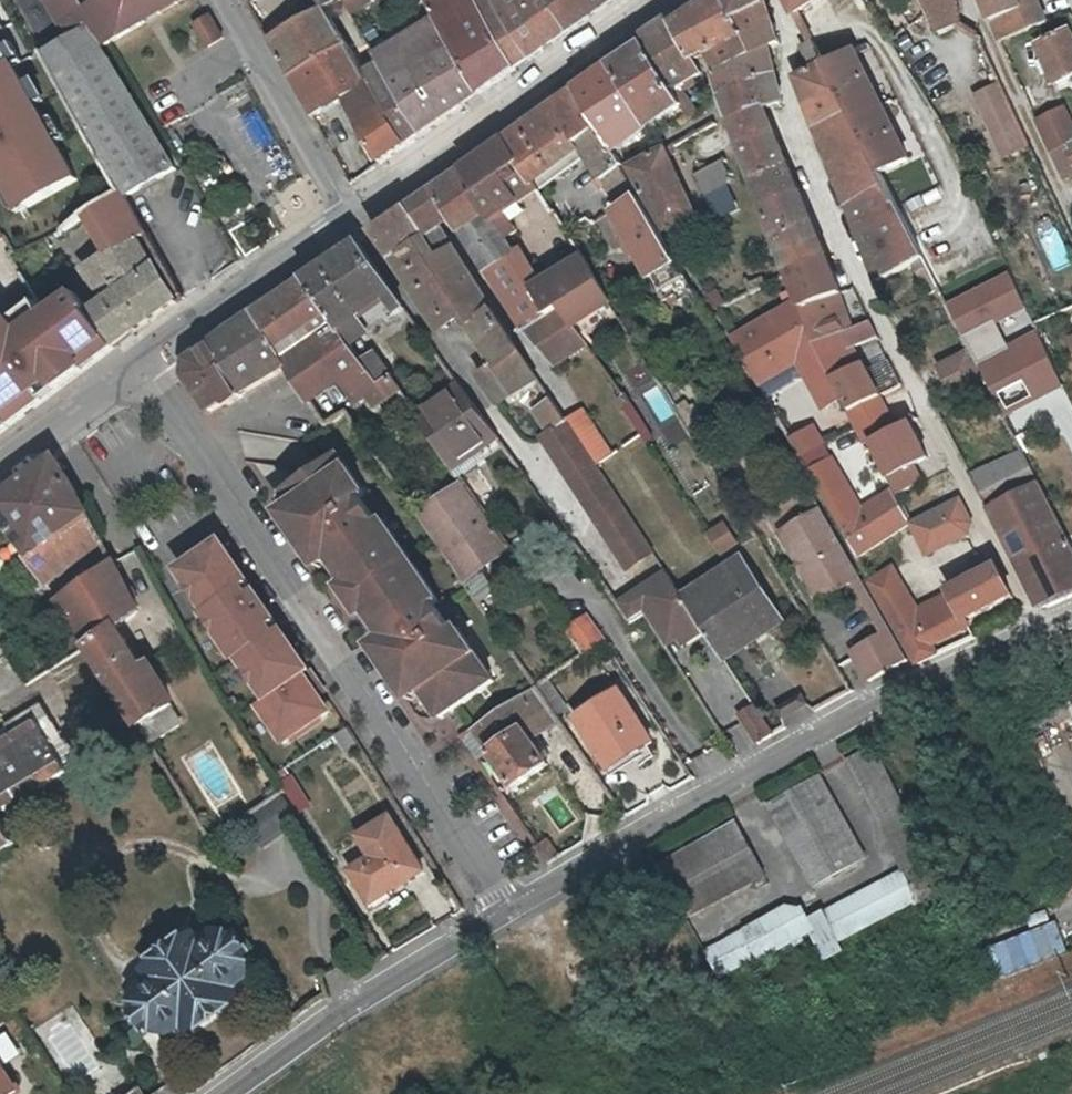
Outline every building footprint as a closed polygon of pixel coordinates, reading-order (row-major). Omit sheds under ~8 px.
[(60,25),(65,22),(74,37),(90,28),(107,45),(149,21),(141,7),(154,0),(46,0),(60,25)] [(156,4),(154,0),(141,7),(149,21),(153,19),(186,0),(163,0),(156,4)] [(350,10),(369,0),(345,0),(350,10)] [(481,94),(515,71),(473,0),(426,0),(435,16),(481,94)] [(529,61),(498,13),(492,0),(473,0),(515,71),(529,61)] [(498,13),(529,61),(573,31),(556,0),(492,0),(498,13)] [(573,31),(619,0),(556,0),(573,31)] [(675,24),(695,61),(703,57),(709,53),(740,35),(733,22),(722,0),(713,0),(684,18),(675,24)] [(733,22),(764,4),(763,0),(722,0),(733,22)] [(796,15),(819,0),(788,0),(796,15)] [(941,36),(961,25),(956,0),(922,0),(941,36)] [(1030,29),(1018,0),(982,0),(999,41),(1030,29)] [(1030,29),(1046,23),(1037,0),(1018,0),(1030,29)] [(1047,13),(1071,6),(1071,0),(1044,0),(1047,13)] [(778,42),(764,4),(733,22),(740,35),(750,55),(766,48),(778,42)] [(266,42),(287,77),(346,42),(325,6),(266,42)] [(386,75),(421,136),(481,94),(435,16),(375,54),(386,75)] [(207,17),(193,25),(200,37),(200,39),(206,48),(222,38),(207,17)] [(673,92),(680,87),(702,73),(695,61),(675,24),(672,20),(641,40),(643,44),(673,92)] [(74,37),(71,38),(77,50),(82,47),(93,66),(108,58),(90,28),(74,37)] [(1039,47),(1056,84),(1071,77),(1071,36),(1070,33),(1039,47)] [(719,71),(750,55),(740,35),(709,53),(719,71)] [(124,197),(176,168),(108,58),(93,66),(82,47),(77,50),(71,38),(43,54),(124,197)] [(380,164),(406,147),(370,85),(358,64),(346,42),(287,77),(310,117),(342,98),(380,164)] [(682,108),(673,92),(643,44),(612,66),(650,129),(682,108)] [(807,109),(837,94),(823,67),(811,44),(800,49),(812,72),(796,80),(807,109)] [(1021,70),(1039,62),(1033,47),(1015,54),(1021,70)] [(773,75),(766,48),(750,55),(719,71),(716,72),(724,94),(773,75)] [(851,53),(823,67),(837,94),(847,115),(865,149),(886,190),(899,216),(911,239),(922,260),(938,292),(942,300),(985,278),(978,264),(1000,253),(962,172),(964,171),(936,115),(921,92),(882,109),(851,53)] [(358,64),(370,85),(386,75),(375,54),(358,64)] [(0,57),(0,186),(14,209),(73,175),(3,55),(0,57)] [(650,129),(612,66),(578,90),(617,152),(650,129)] [(386,75),(370,85),(406,147),(421,136),(386,75)] [(773,75),(724,94),(730,112),(732,118),(760,108),(761,109),(780,102),(773,75)] [(999,86),(974,98),(989,130),(995,127),(1014,118),(999,86)] [(689,101),(680,87),(673,92),(682,108),(689,118),(702,110),(694,98),(689,101)] [(654,281),(655,280),(679,267),(622,169),(627,166),(617,152),(578,90),(506,140),(511,148),(523,166),(532,181),(581,147),(622,213),(616,217),(654,281)] [(807,109),(816,130),(847,115),(837,94),(807,109)] [(760,108),(732,118),(741,143),(772,132),(761,109),(760,108)] [(1066,108),(1038,122),(1051,151),(1071,141),(1071,121),(1066,108)] [(830,166),(865,149),(847,115),(816,130),(830,166)] [(1014,118),(995,127),(1006,150),(1025,141),(1014,118)] [(1001,153),(1006,150),(995,127),(989,130),(1001,153)] [(772,132),(741,143),(754,177),(785,164),(772,132)] [(506,140),(492,150),(497,158),(511,148),(506,140)] [(1029,148),(1025,141),(1006,150),(1010,157),(1029,148)] [(1051,151),(1064,178),(1071,174),(1071,141),(1051,151)] [(667,231),(695,214),(669,160),(676,156),(670,147),(631,170),(667,231)] [(492,150),(462,171),(479,197),(523,166),(511,148),(497,158),(492,150)] [(848,209),(886,190),(865,149),(830,166),(848,209)] [(1004,160),(1010,157),(1006,150),(1001,153),(1004,160)] [(698,173),(718,228),(748,217),(728,162),(698,173)] [(785,164),(754,177),(765,208),(797,192),(785,164)] [(539,193),(532,181),(523,166),(479,197),(475,199),(492,225),(493,225),(539,193)] [(455,231),(487,279),(515,260),(493,225),(492,225),(475,199),(479,197),(462,171),(407,210),(438,257),(449,250),(434,228),(445,220),(454,232),(455,231)] [(858,236),(899,216),(886,190),(848,209),(858,236)] [(797,192),(765,208),(783,258),(818,241),(797,192)] [(497,405),(536,380),(508,339),(449,250),(438,257),(407,210),(374,233),(392,261),(395,259),(436,323),(460,308),(471,324),(469,325),(495,366),(479,377),(497,405)] [(867,259),(911,239),(899,216),(858,236),(867,259)] [(1040,235),(1055,271),(1071,263),(1057,228),(1040,235)] [(85,269),(86,271),(108,298),(89,310),(118,348),(145,327),(162,314),(179,303),(136,236),(85,269)] [(922,260),(911,239),(867,259),(877,282),(913,265),(922,260)] [(825,257),(818,241),(783,258),(789,275),(825,257)] [(342,330),(394,294),(359,244),(306,280),(329,312),(342,330)] [(825,257),(789,275),(802,309),(815,344),(839,332),(841,331),(850,327),(835,293),(839,291),(825,257)] [(487,279),(509,312),(536,293),(515,260),(487,279)] [(561,309),(575,328),(610,304),(612,304),(584,260),(536,293),(509,312),(521,330),(523,333),(561,309)] [(922,260),(913,265),(929,296),(938,292),(922,260)] [(686,278),(679,267),(655,280),(662,291),(686,278)] [(1014,277),(952,304),(1004,420),(1067,392),(1041,334),(1012,347),(1003,327),(1031,314),(1014,277)] [(255,316),(277,348),(308,327),(329,312),(306,280),(255,316)] [(0,317),(0,405),(10,421),(108,343),(77,308),(63,290),(12,326),(3,315),(0,317)] [(561,309),(523,333),(555,368),(587,347),(575,328),(561,309)] [(308,327),(358,399),(381,385),(365,363),(342,330),(329,312),(308,327)] [(243,394),(287,364),(277,348),(255,316),(187,363),(189,377),(214,414),(227,405),(230,406),(244,397),(243,394)] [(839,332),(815,344),(825,362),(849,350),(877,335),(868,319),(850,327),(841,331),(839,332)] [(287,364),(325,420),(344,408),(358,399),(308,327),(277,348),(287,364)] [(970,354),(940,369),(956,397),(984,382),(970,354)] [(377,355),(376,356),(365,363),(381,385),(391,380),(393,379),(377,355)] [(874,399),(857,366),(833,378),(851,411),(874,399)] [(627,401),(646,437),(676,421),(657,385),(627,401)] [(461,388),(418,418),(455,471),(499,441),(495,435),(461,388)] [(622,397),(616,401),(620,408),(623,407),(627,404),(622,397)] [(534,410),(549,433),(565,423),(564,422),(549,399),(534,410)] [(912,401),(860,428),(868,442),(919,416),(912,401)] [(9,426),(0,411),(0,432),(9,426)] [(564,422),(565,423),(594,466),(610,456),(580,412),(564,422)] [(836,443),(849,485),(875,477),(855,415),(837,421),(843,441),(836,443)] [(654,556),(594,466),(565,423),(549,433),(537,441),(627,573),(654,556)] [(818,427),(792,442),(805,466),(832,451),(818,427)] [(1019,451),(972,473),(990,508),(991,508),(1037,486),(1019,451)] [(416,678),(426,692),(443,717),(496,680),(460,627),(462,626),(444,600),(441,600),(417,566),(420,565),(401,539),(399,540),(340,455),(287,491),(296,504),(305,518),(292,527),(310,554),(324,545),(333,559),(350,584),(348,593),(360,610),(371,612),(388,636),(398,650),(383,660),(402,688),(416,678)] [(58,457),(24,481),(61,533),(91,512),(58,457)] [(914,530),(894,491),(863,507),(838,458),(811,472),(856,560),(914,530)] [(91,512),(61,533),(24,481),(0,499),(0,518),(28,554),(25,556),(45,580),(106,542),(91,512)] [(1071,564),(1071,554),(1037,486),(991,508),(1029,583),(1071,564)] [(466,487),(419,519),(462,582),(509,550),(466,487)] [(914,524),(930,554),(970,533),(975,522),(975,521),(962,498),(914,524)] [(283,514),(292,527),(305,518),(296,504),(283,514)] [(850,559),(820,508),(780,532),(819,598),(842,584),(834,569),(850,559)] [(728,524),(708,536),(723,560),(743,548),(728,524)] [(243,660),(270,701),(312,673),(283,632),(275,637),(271,630),(279,625),(256,592),(249,597),(244,590),(252,585),(224,544),(182,572),(209,613),(206,615),(239,663),(243,660)] [(320,568),(333,559),(324,545),(310,554),(320,568)] [(756,617),(774,605),(744,559),(726,570),(756,617)] [(834,569),(842,584),(853,578),(884,631),(890,627),(859,575),(850,559),(834,569)] [(169,708),(116,628),(139,612),(116,563),(60,601),(90,642),(88,644),(88,645),(126,705),(139,726),(141,725),(169,708)] [(1029,583),(1041,610),(1071,598),(1071,564),(1029,583)] [(950,592),(965,621),(1001,602),(1014,595),(998,566),(950,592)] [(892,569),(871,581),(880,597),(902,585),(892,569)] [(751,620),(756,617),(726,570),(683,599),(700,624),(719,654),(757,629),(751,620)] [(648,623),(665,647),(700,624),(683,599),(668,576),(619,609),(636,632),(648,623)] [(916,611),(902,585),(880,597),(895,622),(916,611)] [(968,627),(965,621),(950,592),(916,611),(895,622),(903,636),(922,626),(933,646),(968,627)] [(780,614),(774,605),(756,617),(762,626),(780,614)] [(762,626),(756,617),(751,620),(757,629),(762,626)] [(603,645),(604,644),(587,619),(566,632),(583,658),(603,645)] [(922,626),(903,636),(918,663),(937,654),(933,646),(922,626)] [(870,681),(908,659),(890,627),(884,631),(852,649),(870,681)] [(374,646),(383,660),(398,650),(388,636),(374,646)] [(321,687),(312,673),(270,701),(261,707),(286,744),(331,714),(321,700),(315,691),(321,687)] [(411,701),(426,692),(416,678),(402,688),(411,701)] [(315,691),(321,700),(327,696),(321,687),(315,691)] [(534,689),(523,697),(545,730),(557,721),(534,689)] [(629,746),(635,756),(653,744),(617,695),(575,723),(604,763),(629,746)] [(529,740),(545,730),(523,697),(475,727),(492,753),(489,755),(513,788),(546,765),(529,740)] [(0,724),(0,740),(38,718),(52,741),(64,734),(43,699),(0,724)] [(95,723),(108,745),(139,726),(126,705),(95,723)] [(774,735),(756,707),(740,716),(759,744),(774,735)] [(152,742),(179,724),(169,708),(141,725),(152,742)] [(68,768),(52,741),(38,718),(0,740),(0,808),(68,768)] [(339,736),(349,753),(360,746),(350,729),(339,736)] [(611,773),(635,756),(629,746),(604,763),(611,773)] [(874,801),(900,789),(879,746),(853,760),(874,801)] [(822,778),(770,807),(815,887),(867,859),(822,778)] [(900,789),(874,801),(895,843),(921,830),(900,789)] [(248,821),(264,848),(301,826),(285,799),(248,821)] [(372,859),(352,872),(371,904),(422,872),(390,819),(360,838),(372,859)] [(0,821),(0,852),(13,843),(0,821)] [(738,825),(662,869),(690,920),(767,875),(738,825)] [(951,887),(921,830),(895,843),(910,872),(811,922),(806,912),(790,910),(710,954),(724,980),(763,958),(765,962),(816,934),(832,962),(850,951),(845,942),(951,887)] [(556,860),(543,842),(534,849),(546,866),(556,860)] [(144,1002),(159,1025),(169,1026),(187,1014),(191,1020),(227,995),(223,988),(243,974),(241,965),(227,945),(220,942),(200,955),(194,948),(159,973),(164,981),(144,995),(144,1002)] [(12,1092),(12,1087),(0,1069),(0,1093),(8,1093),(12,1092)]
